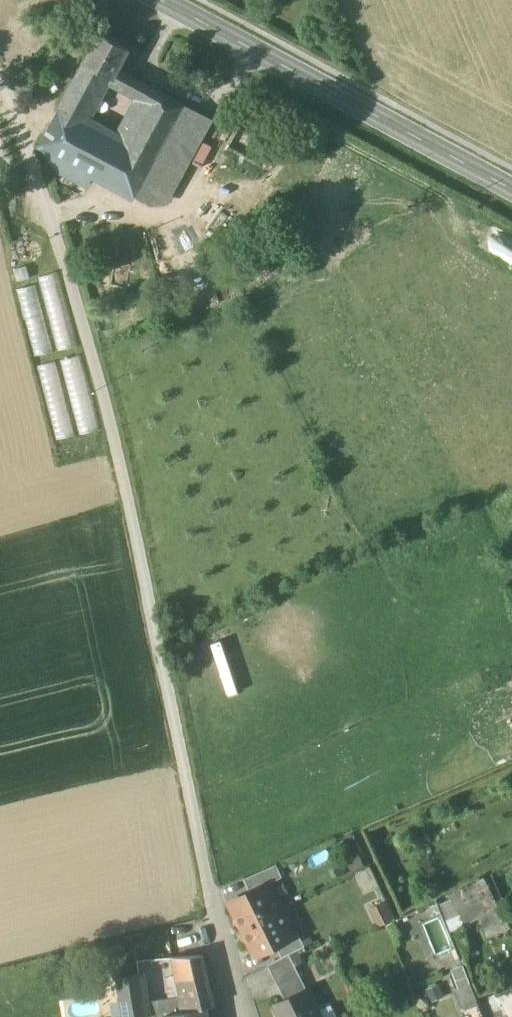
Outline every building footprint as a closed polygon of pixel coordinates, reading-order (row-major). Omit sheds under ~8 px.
[(130,50),(101,35),(78,77),(101,90),(105,93),(113,78),(115,79),(120,70),(130,50)] [(137,80),(120,70),(115,79),(133,89),(137,80)] [(101,90),(78,77),(50,128),(100,154),(111,135),(85,121),(101,90)] [(157,91),(137,80),(133,89),(152,100),(157,91)] [(129,144),(128,146),(155,161),(157,156),(185,106),(157,91),(152,100),(129,144)] [(185,106),(157,156),(171,164),(198,113),(185,106)] [(100,154),(50,128),(44,140),(46,148),(94,175),(115,137),(111,135),(100,154)] [(155,161),(128,146),(129,144),(115,137),(94,175),(135,198),(155,161)] [(155,161),(135,198),(148,206),(171,164),(157,156),(155,161)] [(511,257),(511,238),(455,217),(449,234),(511,257)] [(38,277),(58,350),(76,345),(56,272),(38,277)] [(20,288),(32,356),(48,353),(36,286),(20,288)] [(276,865),(243,880),(250,893),(266,884),(267,885),(282,878),(276,865)] [(484,878),(464,887),(465,889),(450,896),(451,899),(440,905),(446,919),(445,919),(451,933),(479,919),(487,938),(509,930),(499,905),(497,906),(484,878)] [(250,893),(230,902),(238,918),(237,922),(241,924),(243,929),(280,911),(267,885),(266,884),(250,893)] [(386,901),(372,908),(381,926),(395,919),(386,901)] [(280,911),(243,929),(246,934),(245,938),(249,940),(257,956),(276,946),(293,938),(293,937),(280,911)] [(293,938),(276,946),(282,958),(289,954),(305,947),(298,934),(293,937),(293,938)] [(282,958),(268,965),(274,977),(295,966),(289,954),(282,958)] [(202,956),(173,958),(181,982),(184,996),(179,997),(182,1013),(187,1012),(187,1013),(208,1008),(214,1006),(202,956)] [(453,969),(462,999),(476,995),(466,965),(453,969)] [(295,966),(274,977),(279,987),(284,984),(300,976),(295,966)] [(118,978),(123,1016),(149,1016),(147,1003),(143,974),(118,978)] [(300,976),(284,984),(290,996),(306,988),(300,976)] [(307,988),(306,988),(290,996),(274,1004),(281,1016),(321,1016),(307,988)] [(498,998),(503,1010),(487,1016),(511,1016),(511,992),(498,998)] [(147,1003),(149,1016),(154,1016),(164,1016),(182,1013),(179,997),(147,1003)] [(478,1001),(462,1008),(465,1016),(484,1016),(478,1001)] [(164,1016),(209,1016),(208,1008),(187,1013),(187,1012),(182,1013),(164,1016)]
